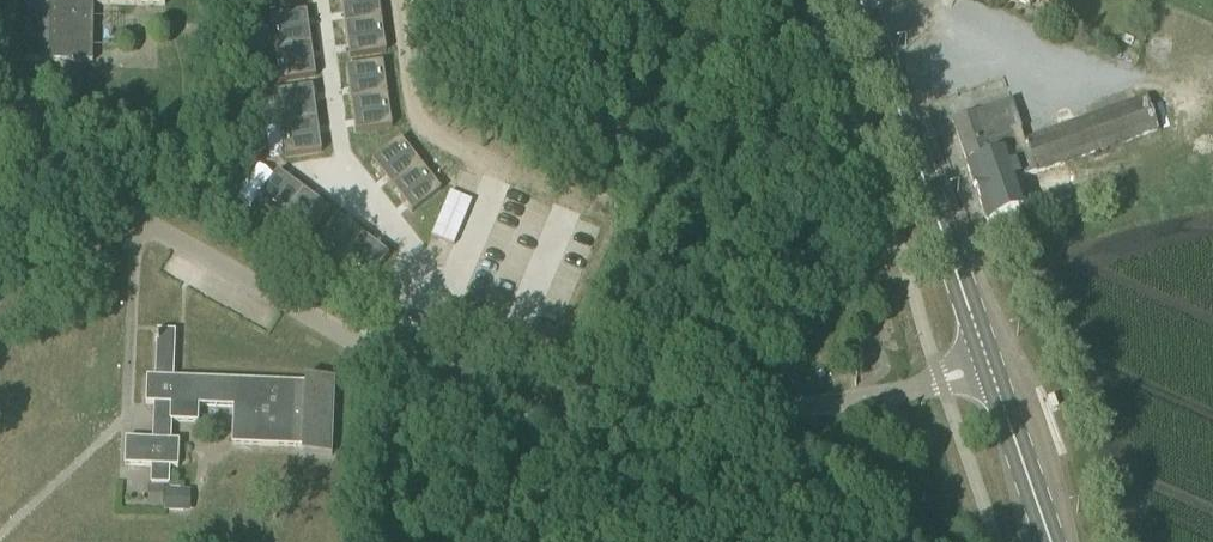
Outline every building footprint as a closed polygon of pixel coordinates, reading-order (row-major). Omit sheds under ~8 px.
[(137,6),(166,7),(166,0),(27,0),(26,62),(49,62),(93,63),(94,5),(137,6)] [(351,2),(358,64),(393,60),(386,0),(370,0),(351,2)] [(321,22),(287,26),(293,88),(327,84),(321,22)] [(392,70),(357,74),(363,136),(399,132),(392,70)] [(326,96),(292,100),(298,162),(333,158),(326,96)] [(1141,111),(1138,102),(1025,142),(1022,131),(989,142),(981,120),(955,128),(969,166),(968,167),(988,224),(1027,211),(1034,230),(1056,223),(1048,203),(1038,173),(1190,117),(1184,96),(1141,111)] [(407,145),(372,148),(379,210),(413,207),(407,145)] [(272,164),(255,196),(311,228),(327,197),(272,164)] [(450,193),(432,237),(454,246),(472,202),(450,193)] [(335,207),(318,239),(372,270),(389,237),(335,207)] [(174,379),(176,332),(157,331),(157,339),(155,338),(155,343),(158,343),(156,379),(147,378),(146,405),(155,405),(153,441),(126,440),(125,466),(152,468),(152,485),(169,485),(169,483),(169,468),(178,469),(180,442),(171,442),(172,422),(198,424),(199,407),(234,408),(232,446),(303,448),(303,453),(302,453),(302,455),(333,456),(333,454),(332,454),(335,381),(336,381),(336,379),(305,378),(305,380),(306,380),(306,385),(174,379)] [(165,512),(190,514),(191,491),(185,491),(185,483),(170,483),(170,490),(166,490),(165,512)] [(148,487),(148,507),(164,507),(164,487),(148,487)]
